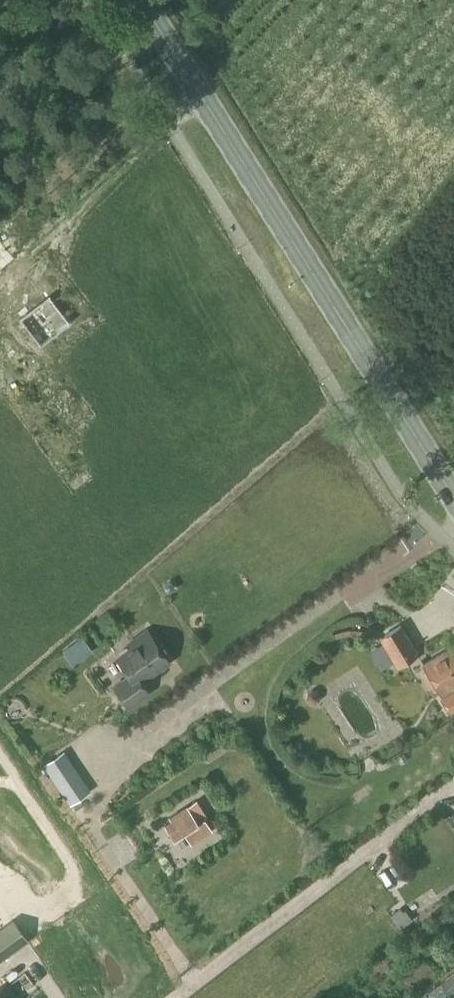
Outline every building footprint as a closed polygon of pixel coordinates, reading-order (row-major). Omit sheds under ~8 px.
[(18,320),(38,346),(68,323),(48,297),(18,320)] [(378,638),(392,663),(395,668),(417,656),(400,625),(378,638)] [(113,686),(126,706),(148,693),(139,680),(168,662),(149,632),(130,644),(134,650),(120,659),(130,675),(113,686)] [(422,665),(439,694),(449,711),(453,708),(453,645),(422,665)] [(307,693),(305,698),(308,703),(314,704),(318,701),(320,696),(317,691),(311,690),(307,693)] [(45,765),(70,805),(88,793),(63,753),(45,765)] [(171,820),(164,824),(173,837),(183,831),(190,842),(211,829),(203,817),(196,821),(186,805),(169,816),(171,820)] [(384,913),(396,923),(406,912),(394,901),(384,913)] [(27,941),(11,920),(0,928),(0,961),(27,941)] [(445,993),(453,987),(453,971),(438,983),(445,993)] [(5,983),(0,987),(0,997),(16,997),(5,983)]
